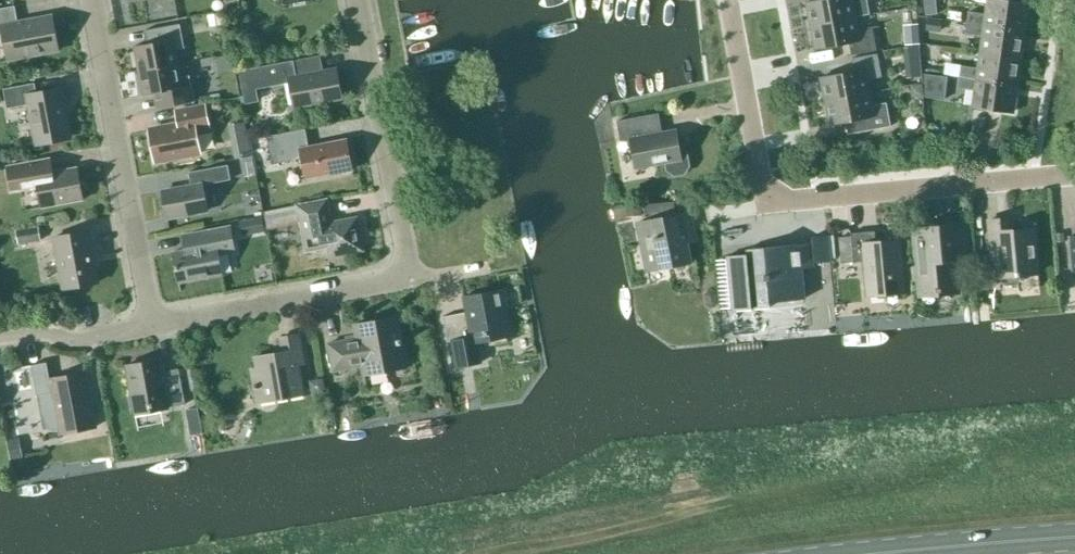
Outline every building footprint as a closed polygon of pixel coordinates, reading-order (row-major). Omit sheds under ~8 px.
[(854,17),(869,14),(867,1),(867,0),(814,0),(807,1),(811,25),(854,17)] [(968,12),(967,22),(1024,30),(1028,2),(1010,0),(988,0),(986,14),(968,12)] [(11,59),(55,51),(48,15),(17,21),(14,6),(0,8),(0,34),(6,33),(11,59)] [(222,12),(207,15),(209,26),(224,24),(222,12)] [(872,27),(857,29),(854,17),(811,25),(816,49),(848,42),(851,55),(877,50),(872,27)] [(927,17),(926,30),(940,32),(942,19),(927,17)] [(1020,57),(1024,30),(967,22),(965,33),(983,35),(981,52),(1020,57)] [(134,46),(138,70),(178,63),(175,50),(184,48),(180,23),(144,30),(147,43),(134,46)] [(919,36),(904,37),(904,38),(905,45),(919,43),(919,36)] [(918,45),(906,46),(907,56),(919,55),(918,45)] [(1016,85),(1020,57),(981,52),(978,68),(961,66),(959,77),(1016,85)] [(821,77),(826,100),(869,92),(866,80),(882,77),(877,53),(851,58),(854,71),(821,77)] [(320,55),(280,62),(238,70),(244,104),(258,102),(256,89),(289,83),(290,85),(294,106),(338,98),(333,70),(323,71),(320,55)] [(189,75),(180,76),(178,63),(138,70),(143,95),(156,92),(159,107),(194,101),(189,75)] [(945,64),(944,73),(959,75),(960,65),(945,64)] [(934,75),(923,74),(924,97),(944,100),(947,76),(934,75)] [(1012,112),(1016,85),(959,77),(958,87),(975,89),(973,106),(1012,112)] [(28,104),(35,141),(71,134),(62,91),(37,96),(34,83),(3,89),(7,108),(28,104)] [(922,84),(910,85),(911,92),(916,96),(923,96),(922,84)] [(886,102),(871,105),(869,92),(826,100),(830,124),(863,118),(865,130),(891,126),(886,102)] [(179,124),(149,130),(155,161),(199,152),(195,129),(208,127),(204,105),(176,111),(179,124)] [(687,158),(683,156),(681,156),(676,129),(653,134),(650,116),(652,116),(651,114),(617,121),(620,141),(630,139),(635,168),(666,162),(667,168),(675,174),(683,172),(688,165),(687,158)] [(244,121),(228,124),(230,134),(231,138),(246,135),(244,121)] [(301,158),(306,179),(352,169),(346,139),(308,146),(305,128),(266,136),(272,164),(301,158)] [(246,157),(241,159),(244,177),(255,175),(251,157),(246,157)] [(83,199),(77,167),(54,171),(52,158),(7,166),(11,190),(37,185),(41,207),(83,199)] [(231,179),(229,164),(188,172),(191,186),(161,192),(166,217),(208,210),(203,184),(231,179)] [(328,247),(330,257),(363,250),(357,216),(329,222),(328,214),(329,213),(327,198),(296,204),(305,251),(328,247)] [(690,261),(684,232),(692,230),(689,212),(676,215),(673,201),(643,204),(646,221),(638,223),(647,270),(690,261)] [(626,204),(627,215),(641,214),(640,203),(626,204)] [(276,208),(262,211),(266,229),(287,224),(284,207),(276,208)] [(242,236),(264,232),(262,218),(240,222),(242,236)] [(996,246),(999,277),(1036,273),(1032,228),(1012,230),(1010,218),(989,220),(991,246),(996,246)] [(955,288),(953,261),(966,260),(963,223),(915,227),(917,248),(921,291),(955,288)] [(234,250),(230,226),(182,235),(184,250),(172,252),(178,283),(221,274),(218,254),(234,250)] [(16,230),(19,243),(40,240),(38,227),(16,230)] [(53,237),(63,288),(98,282),(88,230),(53,237)] [(839,237),(841,263),(864,261),(867,296),(904,292),(899,239),(875,241),(874,230),(851,233),(851,236),(839,237)] [(1063,233),(1055,233),(1055,241),(1064,241),(1063,233)] [(812,236),(812,243),(747,249),(747,255),(727,257),(732,311),(769,308),(769,302),(804,298),(801,269),(814,268),(814,263),(830,261),(828,235),(812,236)] [(510,336),(504,305),(508,305),(505,289),(476,294),(477,300),(464,303),(465,312),(442,316),(447,342),(451,341),(456,367),(481,362),(480,354),(474,356),(472,343),(510,336)] [(392,370),(390,360),(404,357),(396,316),(354,324),(357,338),(328,343),(333,370),(362,365),(364,375),(392,370)] [(303,394),(298,364),(303,363),(298,334),(280,337),(283,351),(254,356),(257,369),(252,370),(252,369),(251,369),(257,402),(261,402),(260,397),(273,395),(274,399),(303,394)] [(168,407),(185,404),(178,368),(162,371),(159,359),(125,365),(133,409),(166,403),(167,408),(168,407)] [(59,433),(97,426),(86,372),(49,379),(46,362),(31,365),(37,395),(51,392),(59,433)] [(193,408),(185,410),(190,434),(190,435),(202,433),(202,432),(197,407),(193,408)] [(14,439),(6,440),(9,459),(22,456),(19,438),(14,439)]
